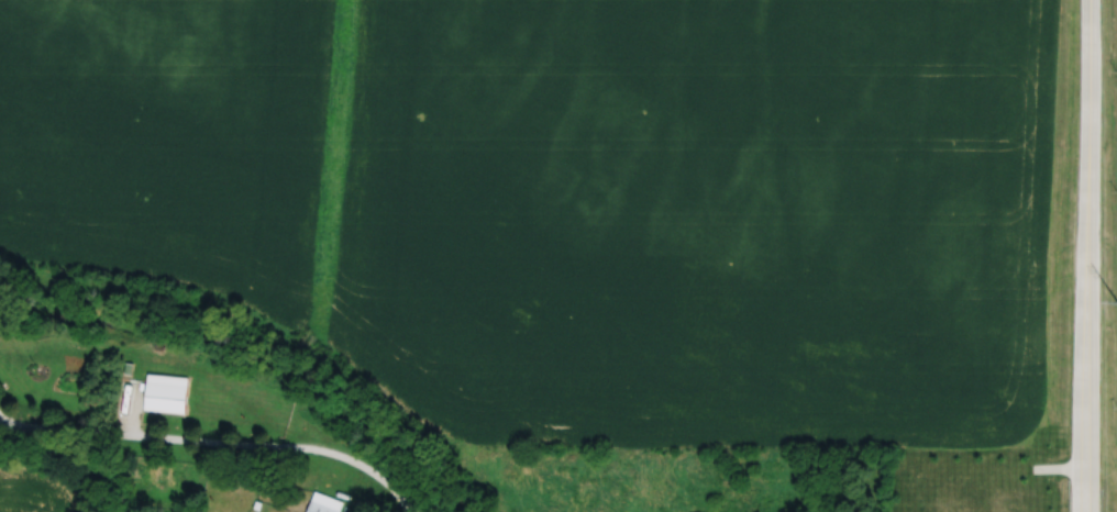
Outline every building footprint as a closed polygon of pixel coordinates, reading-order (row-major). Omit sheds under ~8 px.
[(124,360),(123,371),(131,372),(132,361),(124,360)] [(147,371),(144,408),(185,411),(188,376),(147,371)] [(305,511),(338,511),(342,501),(313,490),(305,511)]
